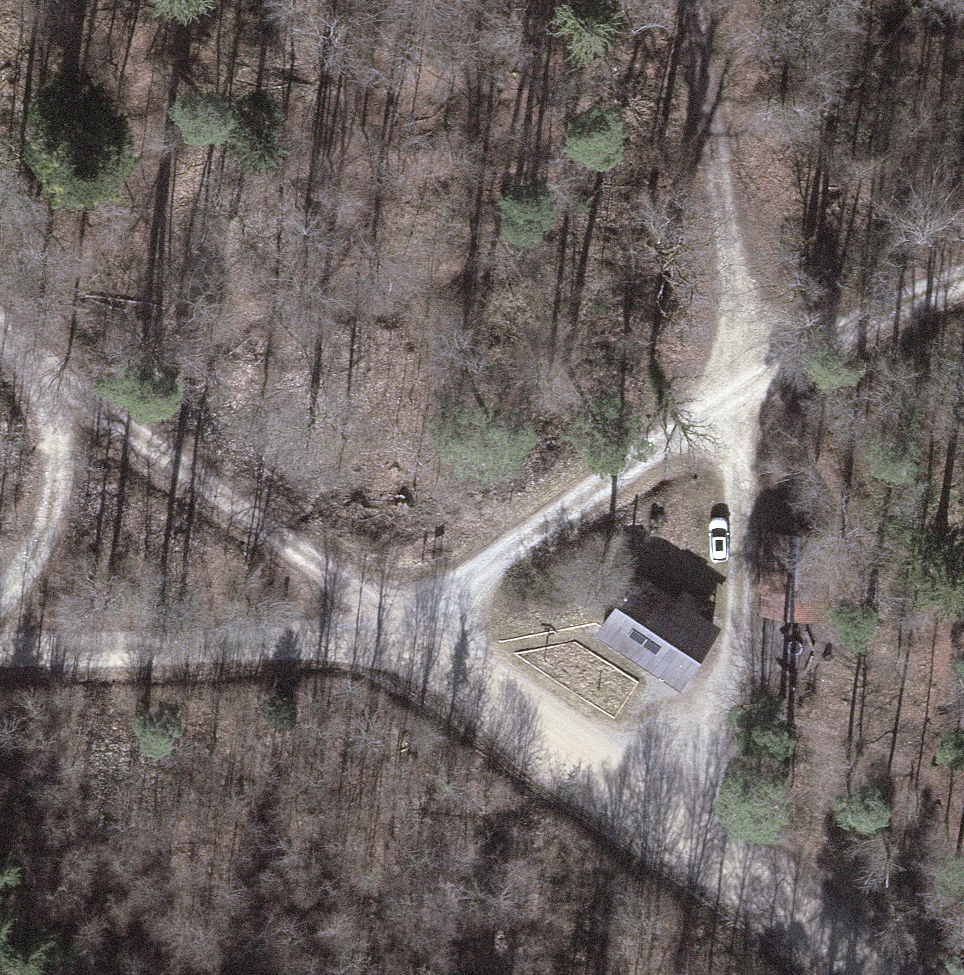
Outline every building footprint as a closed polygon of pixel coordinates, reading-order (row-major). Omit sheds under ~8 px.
[(725,625),(638,567),(598,627),(685,685),(725,625)]
